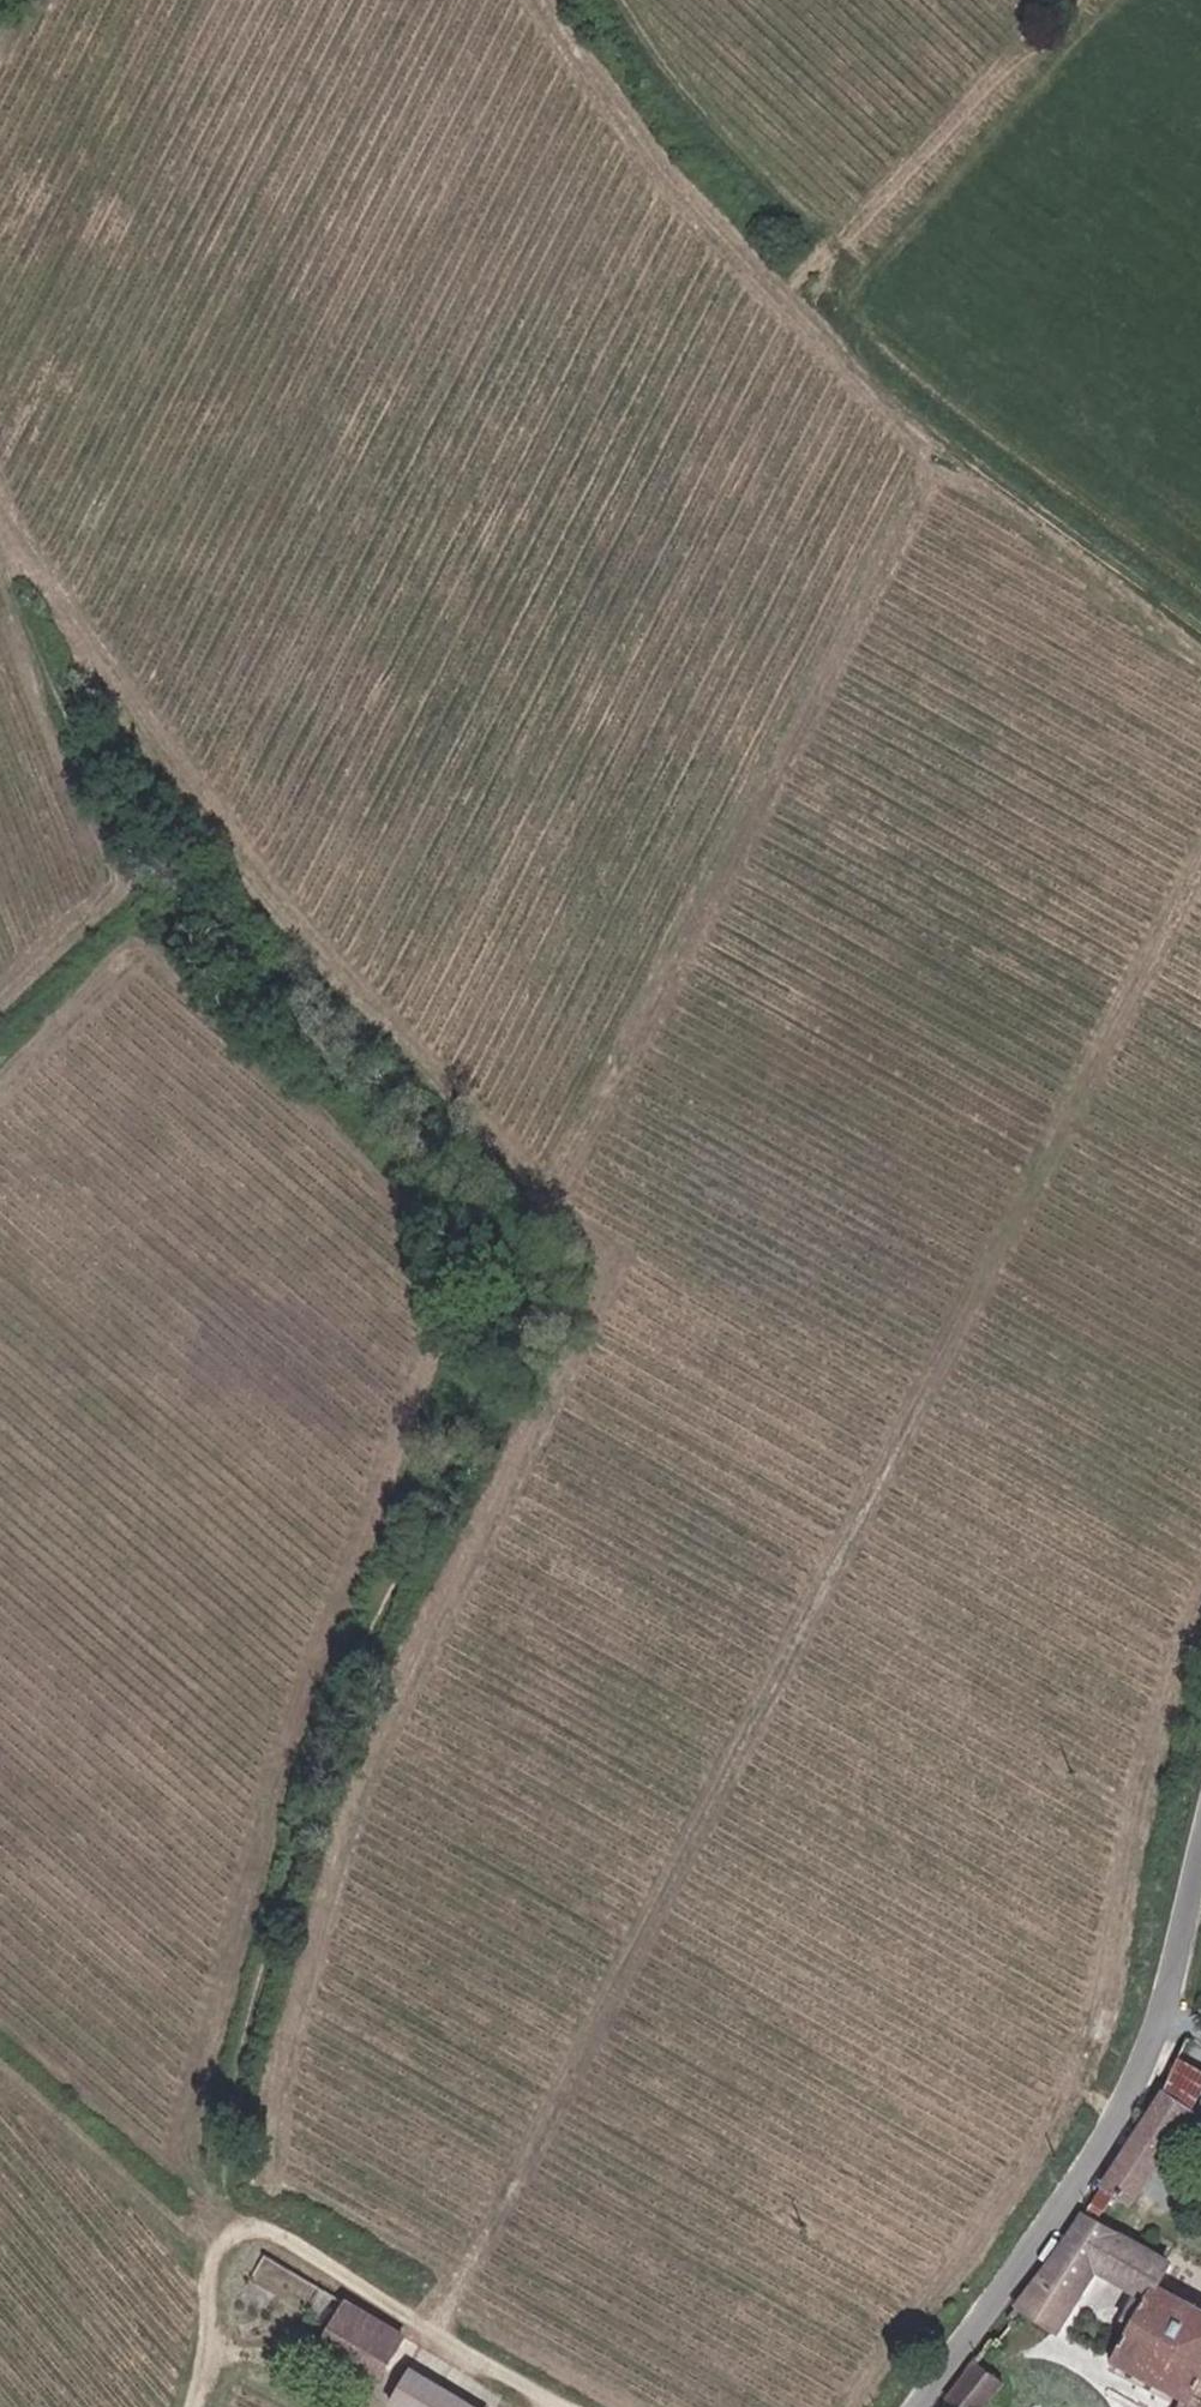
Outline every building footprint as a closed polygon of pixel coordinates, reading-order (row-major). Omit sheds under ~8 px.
[(1173,2093),(1105,2189),(1134,2208),(1200,2113),(1200,2112),(1173,2093)] [(1093,2200),(1081,2222),(1028,2314),(1062,2333),(1097,2271),(1151,2301),(1116,2362),(1190,2404),(1189,2406),(1200,2406),(1200,2302),(1171,2285),(1185,2261),(1110,2219),(1114,2212),(1093,2200)] [(353,2304),(266,2252),(245,2288),(332,2340),(353,2304)] [(404,2334),(353,2304),(332,2340),(323,2354),(374,2385),(404,2334)] [(951,2404),(954,2406),(999,2406),(1012,2388),(981,2364),(951,2404)] [(416,2375),(401,2406),(478,2406),(416,2375)]
